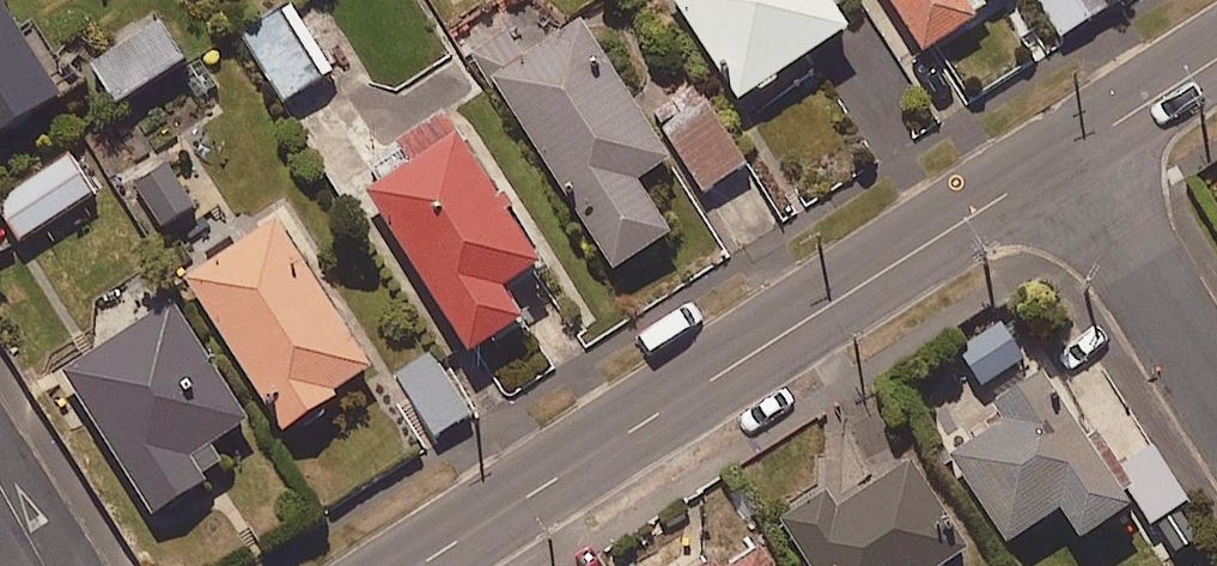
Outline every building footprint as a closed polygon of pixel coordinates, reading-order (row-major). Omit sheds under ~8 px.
[(826,0),(671,0),(737,102),(846,32),(826,0)] [(918,54),(987,12),(980,0),(885,0),(918,54)] [(1061,36),(1119,0),(1039,0),(1061,36)] [(558,37),(536,1),(469,41),(609,273),(668,237),(635,183),(666,164),(581,23),(558,37)] [(331,71),(288,5),(241,36),(283,102),(331,71)] [(58,99),(0,7),(0,136),(58,99)] [(182,63),(151,13),(82,57),(113,106),(182,63)] [(747,165),(708,100),(667,124),(706,189),(747,165)] [(532,271),(446,117),(395,145),(407,167),(368,189),(461,356),(518,324),(498,289),(532,271)] [(68,156),(0,201),(0,216),(18,242),(92,193),(68,156)] [(193,206),(167,166),(134,188),(161,228),(193,206)] [(370,374),(274,223),(184,279),(280,431),(370,374)] [(245,424),(170,303),(60,372),(150,518),(223,472),(208,448),(245,424)] [(470,415),(433,352),(395,375),(432,437),(470,415)] [(1139,505),(1051,369),(1003,400),(989,379),(949,405),(973,440),(947,457),(1004,546),(1058,511),(1079,544),(1139,505)] [(909,463),(833,510),(820,490),(777,517),(807,565),(949,565),(967,555),(909,463)] [(751,539),(708,565),(767,565),(751,539)]
